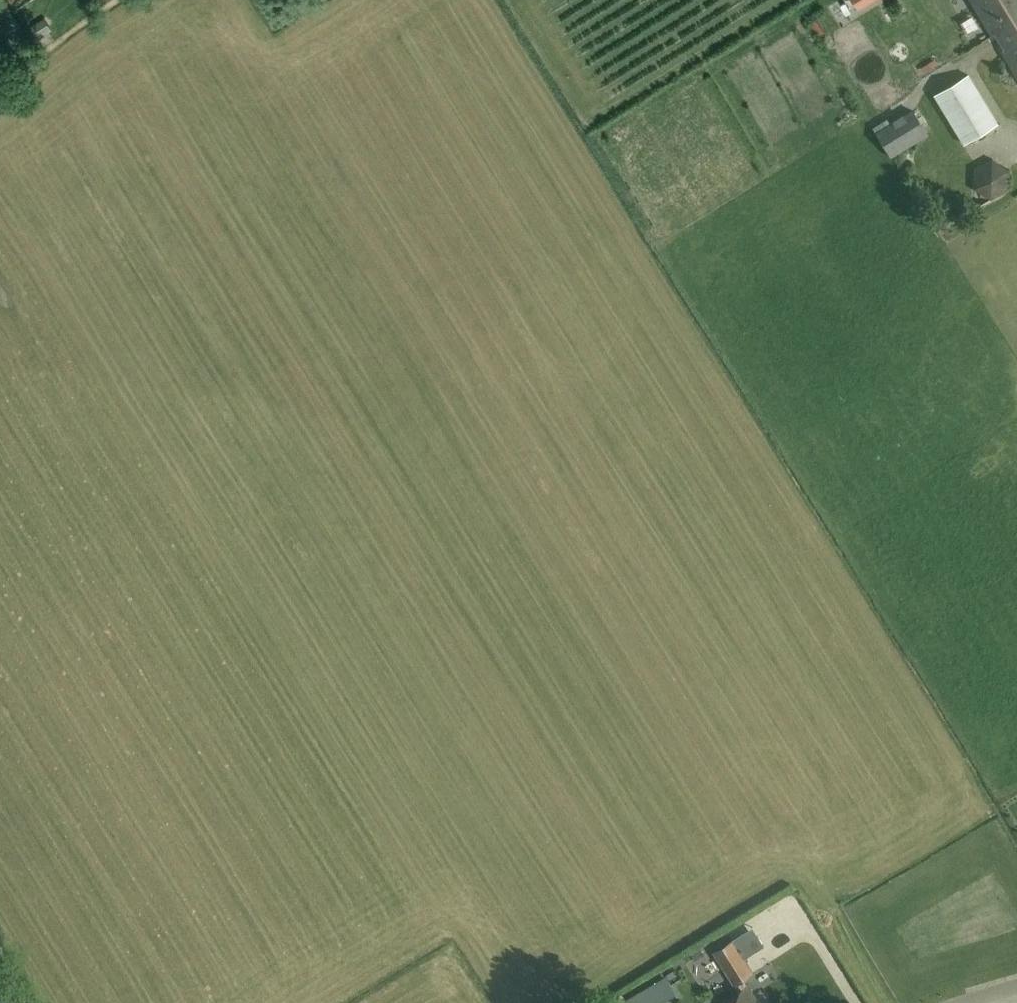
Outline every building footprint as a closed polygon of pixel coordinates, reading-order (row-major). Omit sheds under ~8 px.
[(1016,73),(1016,0),(973,0),(1016,73)] [(43,18),(29,28),(37,39),(51,30),(43,18)] [(999,123),(969,74),(934,95),(964,144),(999,123)] [(892,157),(929,134),(913,108),(890,122),(888,119),(873,128),(892,157)] [(971,165),(970,193),(1004,194),(1005,161),(987,160),(987,166),(971,165)] [(739,992),(721,1002),(758,1002),(748,988),(750,987),(744,979),(754,973),(733,939),(714,951),(739,992)] [(677,992),(667,976),(623,1002),(659,1002),(677,992)]
